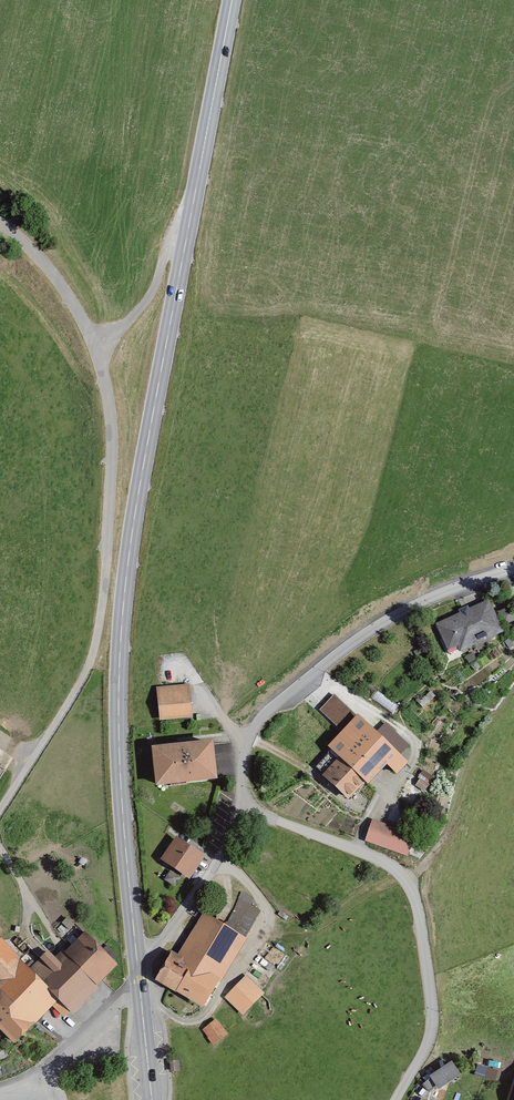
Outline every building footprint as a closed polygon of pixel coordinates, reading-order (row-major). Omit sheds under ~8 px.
[(508,633),(495,603),(474,612),(472,608),(463,612),(464,616),(441,626),(451,650),(461,646),(464,652),(508,633)] [(158,685),(161,722),(194,720),(191,683),(158,685)] [(342,730),(357,714),(335,693),(320,709),(342,730)] [(404,743),(382,722),(374,731),(357,715),(328,745),(339,755),(321,774),(346,797),(364,778),(369,783),(389,763),(398,772),(409,761),(398,750),(404,743)] [(223,781),(218,740),(157,748),(163,789),(223,781)] [(422,836),(376,820),(369,841),(415,857),(422,836)] [(191,881),(206,860),(178,841),(163,863),(191,881)] [(182,879),(171,872),(165,882),(176,888),(182,879)] [(249,939),(205,914),(182,955),(176,952),(160,981),(210,1009),(249,939)] [(88,933),(67,954),(64,951),(56,958),(51,952),(34,969),(5,940),(0,945),(0,1029),(17,1046),(55,1009),(67,1022),(101,988),(99,986),(120,965),(88,933)] [(225,996),(244,1015),(266,992),(247,973),(225,996)] [(215,1045),(229,1033),(217,1017),(202,1029),(215,1045)] [(433,1077),(442,1091),(465,1077),(456,1063),(433,1077)]
